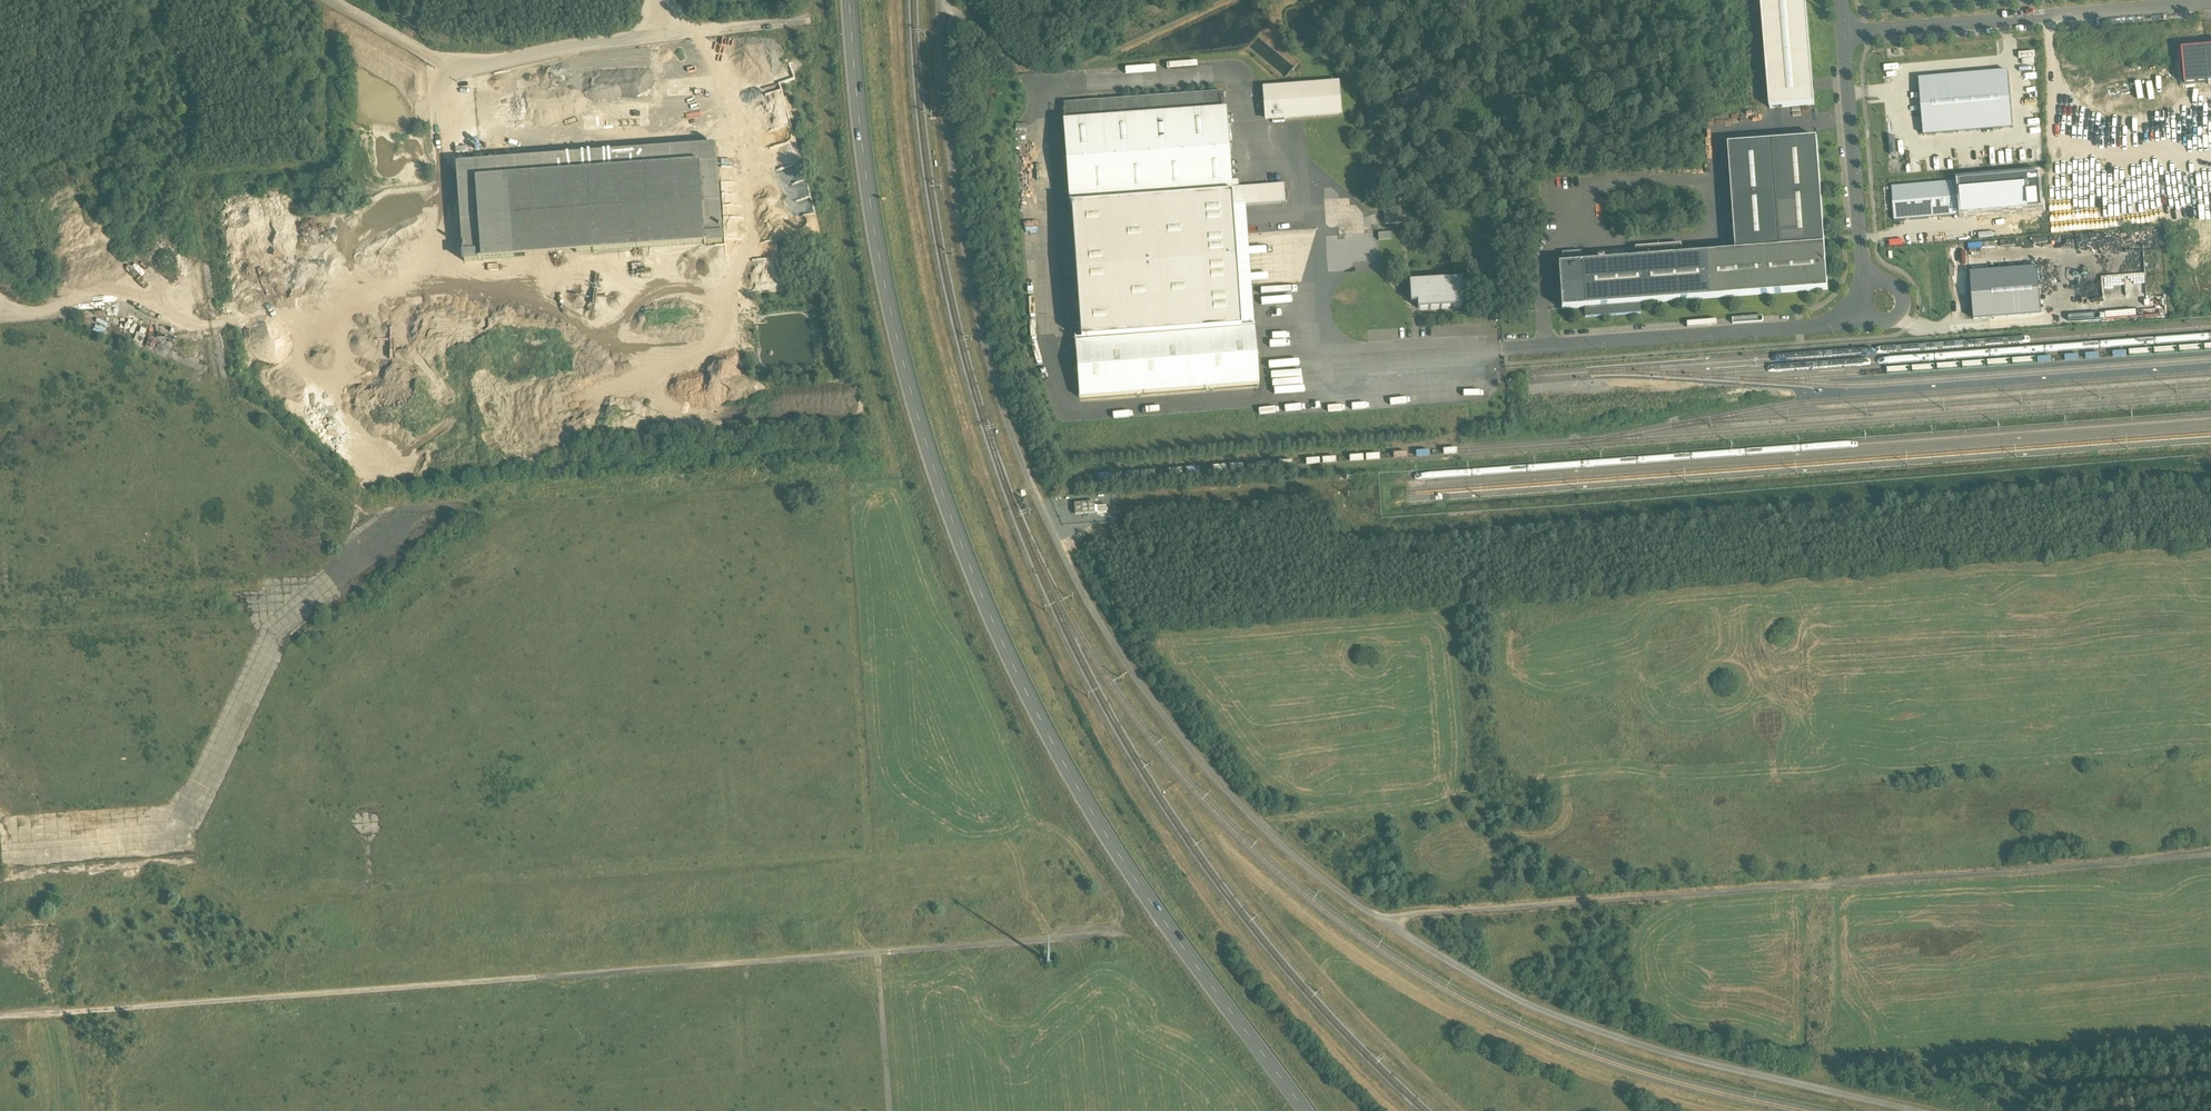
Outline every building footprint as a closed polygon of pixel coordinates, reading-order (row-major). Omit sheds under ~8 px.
[(1814,105),(1807,0),(1760,0),(1768,108),(1814,105)] [(2185,85),(2210,83),(2210,49),(2183,51),(2185,85)] [(1277,70),(1288,75),(1293,64),(1282,59),(1277,70)] [(1920,80),(1924,136),(2012,129),(2008,73),(1920,80)] [(1340,84),(1265,89),(1268,119),(1342,114),(1340,84)] [(1403,107),(1427,98),(1423,88),(1399,97),(1403,107)] [(1066,124),(1071,204),(1079,342),(1075,342),(1079,399),(1258,385),(1254,328),(1239,329),(1230,206),(1282,202),(1281,190),(1229,194),(1223,112),(1224,112),(1222,93),(1064,105),(1065,124),(1066,124)] [(1025,136),(1026,125),(1015,124),(1014,134),(1025,136)] [(1817,139),(1772,142),(1780,249),(1825,246),(1817,139)] [(1772,142),(1729,145),(1736,252),(1780,249),(1772,142)] [(715,146),(549,158),(548,143),(540,143),(541,159),(456,165),(464,262),(722,244),(715,146)] [(1960,182),(1963,216),(2041,209),(2039,175),(1960,182)] [(1891,188),(1894,221),(1963,216),(1960,182),(1891,188)] [(1400,209),(1384,210),(1385,224),(1401,223),(1400,209)] [(1680,245),(1634,248),(1635,260),(1681,256),(1680,245)] [(1635,260),(1558,265),(1561,310),(1584,308),(1640,304),(1828,290),(1825,246),(1780,249),(1736,252),(1681,256),(1635,260)] [(1970,274),(1972,318),(2041,314),(2038,270),(1970,274)] [(1464,279),(1411,282),(1412,310),(1465,308),(1464,279)] [(1640,304),(1584,308),(1585,318),(1641,314),(1640,304)] [(1094,503),(1074,504),(1075,515),(1095,514),(1094,503)]
